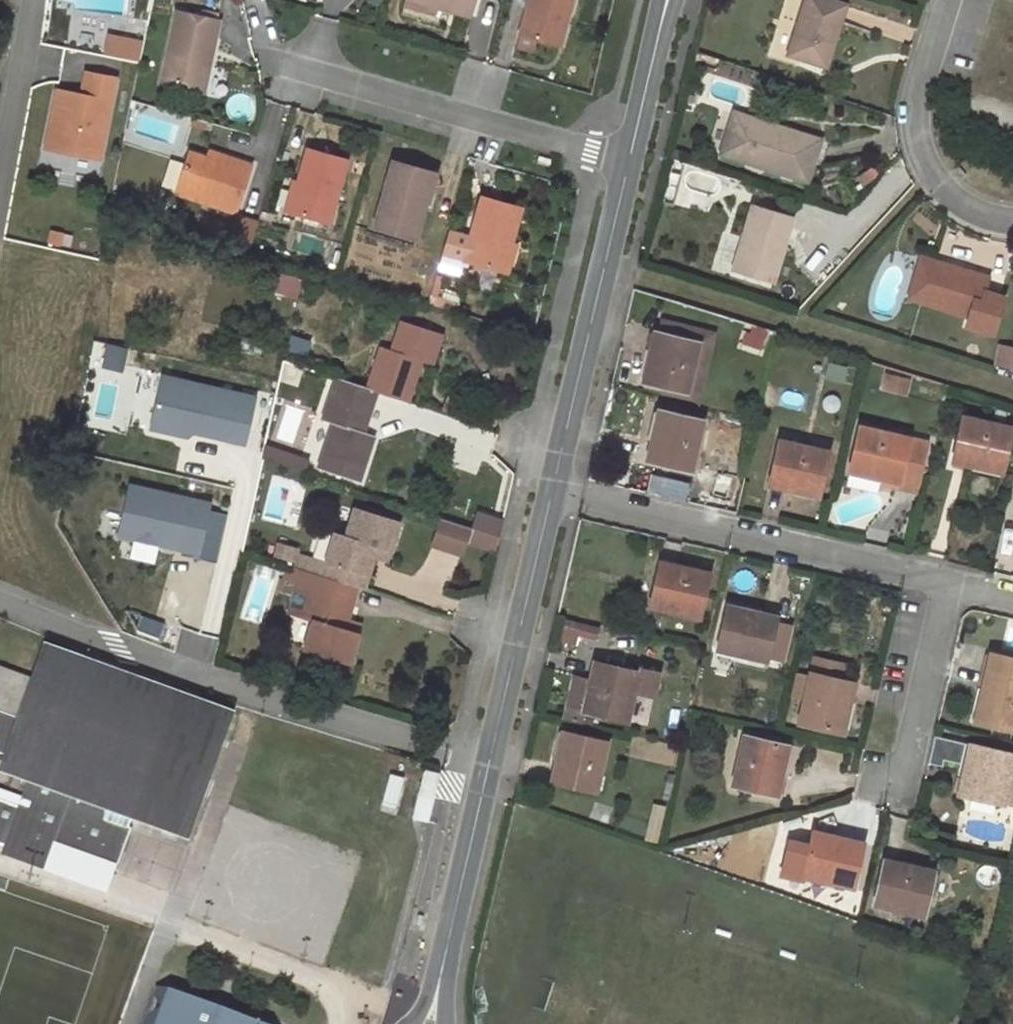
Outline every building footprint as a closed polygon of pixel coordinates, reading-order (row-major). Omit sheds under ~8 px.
[(403,4),(433,12),(434,5),(415,0),(404,0),(403,4)] [(434,5),(468,15),(472,0),(415,0),(434,5)] [(520,33),(559,44),(572,0),(530,0),(520,33)] [(796,24),(800,25),(791,56),(826,67),(846,4),(831,0),(804,0),(796,24)] [(177,12),(162,81),(195,88),(201,64),(208,65),(218,21),(177,12)] [(787,54),(791,56),(800,25),(796,24),(787,54)] [(732,66),(729,75),(739,79),(742,69),(732,66)] [(116,79),(87,73),(82,95),(81,104),(73,103),(75,94),(57,90),(46,148),(99,158),(116,79)] [(81,104),(82,95),(75,94),(73,103),(81,104)] [(733,113),(731,121),(780,137),(783,129),(733,113)] [(731,121),(720,153),(807,180),(820,140),(783,129),(780,137),(731,121)] [(307,149),(298,182),(290,211),(327,221),(345,160),(307,149)] [(188,152),(176,192),(235,212),(249,166),(220,157),(219,162),(207,159),(188,152)] [(209,153),(207,159),(219,162),(220,157),(209,153)] [(542,158),(540,163),(551,167),(553,161),(542,158)] [(683,163),(673,159),(670,172),(679,175),(683,163)] [(414,238),(425,200),(418,198),(426,171),(393,162),(375,227),(414,238)] [(957,166),(953,171),(960,179),(965,174),(957,166)] [(436,173),(426,171),(418,198),(425,200),(429,201),(436,173)] [(679,175),(670,172),(667,182),(676,185),(679,175)] [(286,210),(290,211),(298,182),(294,181),(286,210)] [(448,231),(442,251),(463,258),(463,260),(502,271),(511,242),(521,208),(481,197),(470,237),(448,231)] [(172,204),(169,214),(185,219),(189,210),(172,204)] [(752,206),(742,238),(749,240),(740,270),(772,280),(791,218),(752,206)] [(249,243),(254,219),(232,214),(227,238),(249,243)] [(733,268),(740,270),(749,240),(742,238),(733,268)] [(511,242),(502,271),(508,273),(516,244),(511,242)] [(908,297),(920,300),(931,261),(919,258),(908,297)] [(989,278),(931,261),(920,300),(969,315),(966,325),(992,333),(1004,298),(984,293),(989,278)] [(278,274),(274,289),(281,291),(285,276),(278,274)] [(381,347),(367,389),(386,395),(404,402),(419,360),(430,363),(439,334),(400,321),(391,351),(381,347)] [(661,321),(659,333),(699,343),(688,390),(664,385),(663,391),(699,399),(715,334),(661,321)] [(642,380),(664,385),(688,390),(699,343),(659,333),(654,332),(642,380)] [(1012,348),(998,345),(994,364),(1009,367),(1012,348)] [(106,356),(102,375),(119,378),(122,360),(106,356)] [(285,362),(282,374),(296,379),(299,366),(285,362)] [(875,371),(873,383),(899,389),(902,377),(875,371)] [(241,448),(253,394),(156,373),(144,426),(241,448)] [(333,424),(319,467),(359,480),(386,395),(367,389),(336,379),(324,420),(333,424)] [(658,410),(647,458),(690,468),(702,420),(658,410)] [(962,418),(952,460),(1001,471),(1010,428),(962,418)] [(859,427),(850,469),(881,476),(879,482),(915,490),(926,442),(859,427)] [(779,441),(769,484),(817,495),(827,452),(779,441)] [(265,447),(262,458),(298,470),(301,459),(265,447)] [(204,511),(207,500),(122,483),(111,539),(128,543),(125,558),(151,563),(154,548),(214,560),(223,514),(204,511)] [(314,621),(306,648),(347,662),(356,634),(343,630),(356,587),(363,588),(375,547),(389,551),(398,521),(354,509),(346,536),(334,533),(326,562),(300,554),(295,568),(289,566),(285,581),(299,585),(291,612),(303,616),(303,618),(314,621)] [(469,525),(440,515),(432,542),(460,551),(469,525)] [(660,562),(651,605),(698,616),(708,573),(660,562)] [(748,656),(766,659),(771,635),(775,617),(727,606),(713,668),(743,674),(748,656)] [(801,630),(799,643),(808,645),(810,631),(801,630)] [(785,638),(771,635),(766,659),(780,662),(785,638)] [(47,857),(53,840),(118,864),(131,829),(127,828),(130,823),(131,817),(165,829),(189,838),(233,718),(207,709),(66,657),(44,649),(17,721),(16,725),(0,719),(0,752),(6,754),(1,768),(30,779),(23,798),(32,801),(29,809),(0,798),(0,840),(47,857)] [(67,654),(66,657),(207,709),(209,705),(67,654)] [(990,654),(975,719),(1012,728),(1012,659),(990,654)] [(799,722),(841,732),(853,683),(840,680),(834,679),(837,663),(813,657),(799,722)] [(594,662),(590,683),(584,710),(626,720),(633,689),(653,693),(657,673),(637,668),(637,671),(594,662)] [(834,679),(840,680),(844,664),(837,663),(834,679)] [(321,664),(318,676),(331,679),(334,668),(321,664)] [(574,679),(565,718),(581,722),(582,717),(584,710),(590,683),(574,679)] [(698,694),(695,707),(707,710),(709,697),(698,694)] [(16,725),(17,721),(0,715),(0,719),(16,725)] [(564,732),(552,781),(595,790),(606,741),(564,732)] [(745,735),(734,784),(777,793),(787,745),(745,735)] [(960,763),(965,743),(934,735),(928,762),(942,765),(943,759),(960,763)] [(965,743),(960,763),(965,764),(970,744),(965,743)] [(965,764),(959,792),(1002,802),(1006,785),(1010,764),(1012,753),(970,744),(965,764)] [(436,774),(425,771),(413,819),(429,823),(437,791),(432,790),(436,774)] [(1002,802),(1012,805),(1012,786),(1006,785),(1002,802)] [(29,809),(32,801),(23,798),(0,790),(0,798),(29,809)] [(649,815),(643,840),(657,843),(662,819),(649,815)] [(131,817),(130,823),(163,835),(165,829),(131,817)] [(789,840),(781,874),(802,878),(803,876),(852,886),(862,842),(813,831),(810,845),(789,840)] [(884,861),(874,905),(922,915),(932,872),(884,861)] [(156,989),(143,1023),(250,1023),(159,990),(156,989)]
